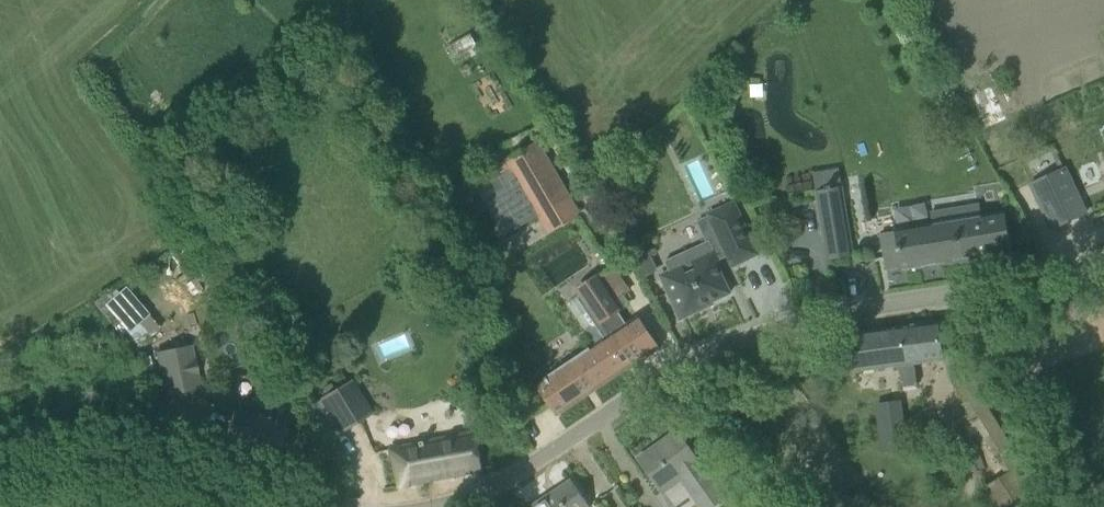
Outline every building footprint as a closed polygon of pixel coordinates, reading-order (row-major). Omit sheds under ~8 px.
[(506,188),(483,201),(504,236),(539,215),(540,218),(572,199),(538,141),(506,160),(511,169),(501,175),(499,176),(506,188)] [(1065,169),(1032,185),(1042,207),(1045,206),(1055,228),(1083,215),(1073,193),(1076,192),(1065,169)] [(842,187),(816,191),(827,260),(853,256),(842,187)] [(708,214),(732,267),(758,254),(734,202),(708,214)] [(1011,252),(1004,211),(981,215),(979,203),(930,211),(932,222),(880,231),(886,270),(901,268),(901,270),(1011,252)] [(644,239),(627,247),(632,259),(649,251),(644,239)] [(669,270),(659,274),(671,300),(680,319),(681,319),(680,316),(701,306),(700,303),(708,299),(710,302),(730,293),(718,267),(721,266),(718,260),(709,241),(665,262),(669,270)] [(638,317),(627,324),(618,311),(623,308),(598,271),(574,287),(580,296),(578,297),(605,338),(538,385),(558,415),(658,348),(638,317)] [(140,346),(164,327),(131,283),(106,302),(140,346)] [(938,323),(851,334),(855,371),(894,366),(894,371),(899,371),(901,387),(917,385),(914,363),(942,360),(938,323)] [(378,343),(384,356),(410,343),(404,331),(378,343)] [(186,341),(150,348),(159,394),(195,386),(186,341)] [(954,376),(965,402),(981,395),(970,369),(954,376)] [(372,414),(351,380),(320,400),(341,433),(372,414)] [(981,395),(965,402),(974,417),(988,408),(981,395)] [(899,401),(877,404),(881,441),(904,438),(899,401)] [(273,417),(272,420),(237,409),(225,444),(259,455),(258,458),(275,463),(288,421),(273,417)] [(1001,428),(986,437),(997,455),(1011,446),(1001,428)] [(401,487),(482,470),(474,432),(393,450),(401,487)] [(655,448),(639,458),(660,487),(678,474),(696,500),(715,486),(677,432),(663,442),(667,447),(659,453),(655,448)] [(984,506),(1054,506),(1020,453),(1000,466),(1005,474),(975,494),(984,506)] [(530,506),(590,506),(576,487),(571,480),(530,506)]
